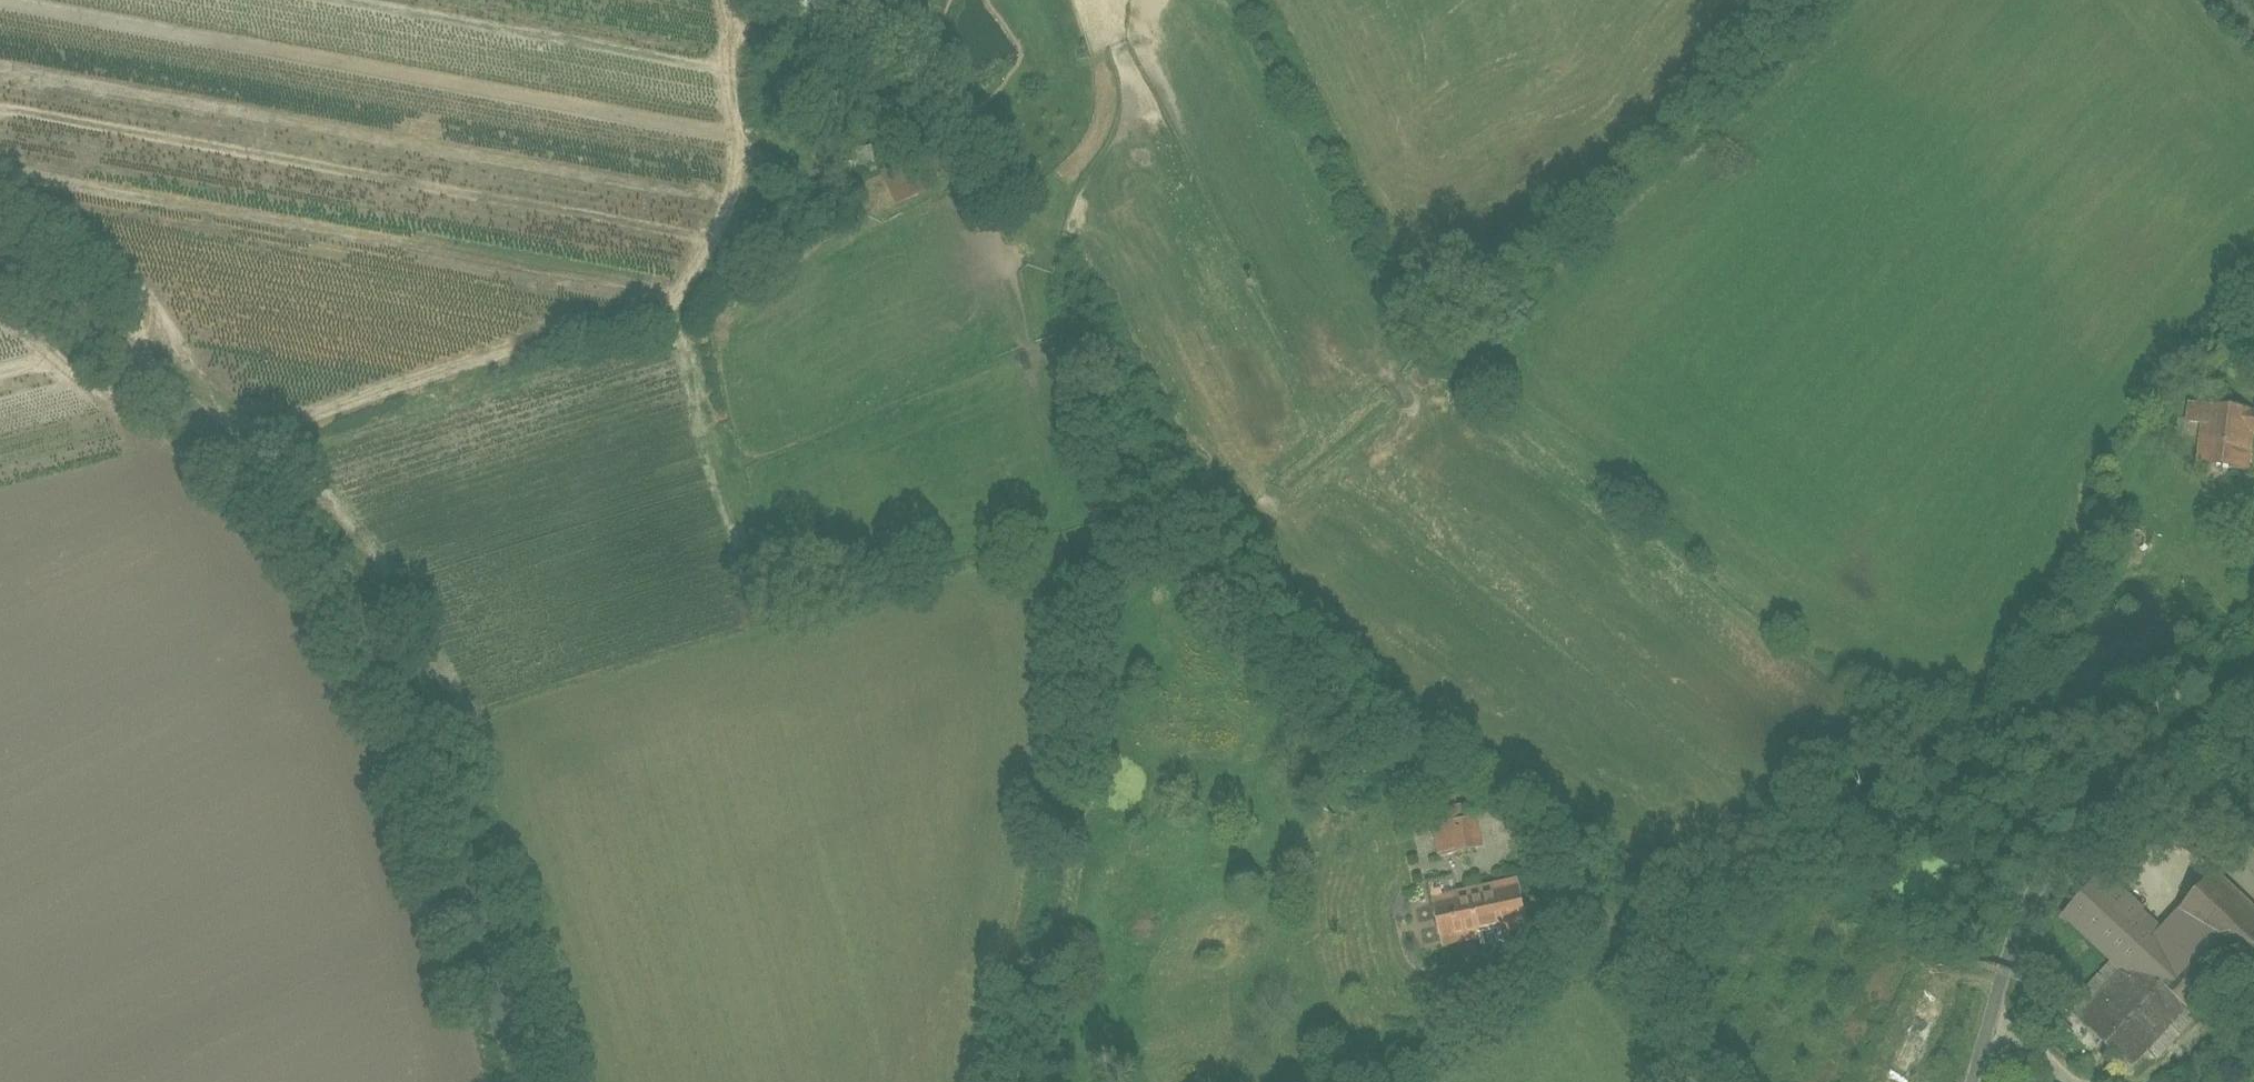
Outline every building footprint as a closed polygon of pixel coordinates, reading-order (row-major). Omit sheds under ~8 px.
[(860,174),(880,172),(877,148),(857,150),(860,174)] [(925,153),(886,171),(903,206),(942,188),(925,153)] [(2184,424),(2230,479),(2253,459),(2253,409),(2232,384),(2184,424)] [(1472,854),(1466,826),(1433,833),(1439,861),(1472,854)] [(2065,909),(2130,968),(2168,1002),(2220,945),(2181,911),(2164,930),(2099,872),(2065,909)] [(2216,876),(2186,908),(2253,972),(2253,912),(2216,876)] [(1513,881),(1435,901),(1447,950),(1525,930),(1513,881)] [(2130,968),(2076,1027),(2122,1069),(2177,1010),(2168,1002),(2130,968)]
